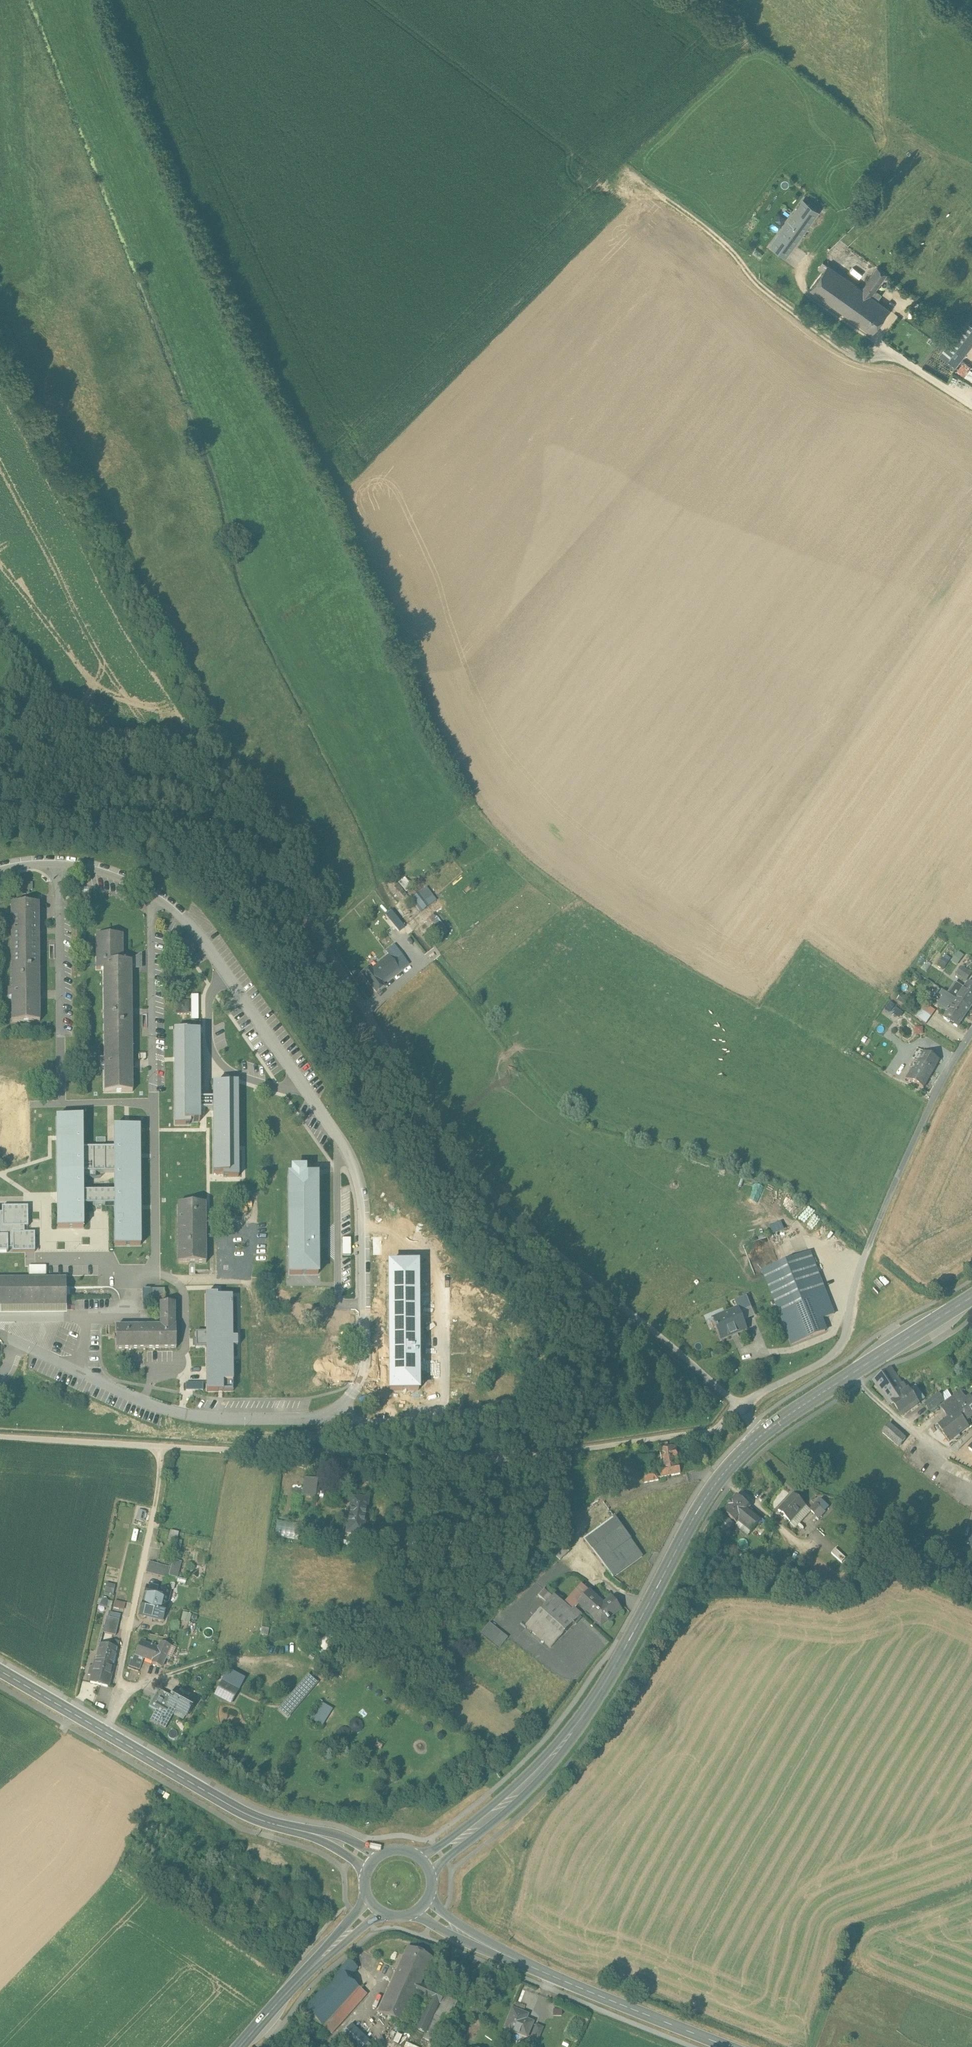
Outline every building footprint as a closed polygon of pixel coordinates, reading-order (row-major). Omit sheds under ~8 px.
[(804,201),(771,245),(786,256),(818,211),(804,201)] [(778,212),(773,219),(781,225),(786,217),(778,212)] [(828,265),(823,262),(819,268),(823,271),(828,265)] [(862,289),(828,265),(823,271),(811,289),(872,333),(890,309),(871,296),(887,274),(878,267),(862,289)] [(940,354),(955,366),(971,345),(971,325),(966,320),(940,354)] [(959,372),(971,382),(971,369),(965,364),(959,372)] [(427,886),(420,891),(424,897),(431,892),(427,886)] [(431,892),(424,897),(420,891),(413,896),(422,909),(436,899),(431,892)] [(12,1025),(43,1024),(41,905),(11,906),(12,1025)] [(402,925),(388,909),(384,913),(397,929),(402,925)] [(123,934),(95,934),(95,968),(103,968),(103,1059),(100,1059),(100,1067),(104,1067),(104,1091),(132,1091),(131,961),(123,961),(123,934)] [(409,961),(395,943),(387,950),(390,953),(401,967),(409,961)] [(958,950),(952,959),(958,963),(964,955),(958,950)] [(390,953),(373,967),(371,965),(363,971),(377,989),(385,982),(384,980),(401,967),(390,953)] [(942,957),(937,965),(943,969),(949,961),(942,957)] [(971,973),(961,967),(956,974),(966,981),(971,973)] [(948,993),(956,997),(962,986),(953,981),(948,993)] [(956,1000),(970,1009),(971,1006),(971,985),(969,982),(956,1000)] [(956,1000),(943,991),(940,995),(944,997),(939,1004),(940,1006),(948,1012),(944,1018),(957,1027),(970,1009),(956,1000)] [(897,1018),(902,1013),(891,1001),(886,1007),(897,1018)] [(917,1005),(911,1013),(915,1016),(921,1008),(917,1005)] [(932,1016),(921,1008),(915,1016),(926,1024),(932,1016)] [(200,1031),(174,1031),(175,1124),(201,1124),(201,1111),(212,1111),(213,1178),(239,1177),(239,1084),(212,1084),(212,1098),(201,1098),(200,1031)] [(925,1052),(914,1071),(911,1070),(907,1078),(924,1088),(939,1061),(925,1052)] [(83,1117),(56,1117),(56,1138),(57,1228),(84,1228),(84,1207),(114,1207),(114,1246),(142,1246),(140,1127),(114,1127),(114,1149),(83,1149),(83,1117)] [(289,1175),(289,1276),(319,1276),(318,1176),(289,1175)] [(206,1203),(177,1203),(177,1263),(206,1263),(206,1203)] [(28,1208),(2,1209),(3,1217),(0,1217),(0,1256),(9,1256),(9,1250),(14,1250),(14,1254),(35,1254),(35,1235),(24,1236),(24,1228),(28,1227),(28,1208)] [(810,1252),(763,1270),(792,1344),(825,1331),(821,1319),(834,1314),(810,1252)] [(417,1263),(388,1264),(389,1349),(386,1349),(386,1359),(389,1359),(389,1381),(418,1381),(417,1263)] [(0,1278),(0,1306),(66,1305),(66,1277),(0,1278)] [(166,1292),(144,1292),(144,1302),(166,1301),(166,1292)] [(217,1295),(206,1295),(206,1332),(196,1332),(196,1349),(207,1349),(207,1391),(233,1391),(233,1347),(238,1347),(238,1337),(233,1337),(232,1297),(221,1297),(221,1296),(217,1296),(217,1295)] [(747,1299),(736,1303),(738,1309),(739,1309),(741,1314),(752,1310),(747,1299)] [(159,1325),(115,1326),(115,1349),(176,1348),(175,1325),(174,1302),(159,1303),(159,1325)] [(738,1309),(714,1319),(718,1328),(716,1329),(717,1330),(718,1330),(722,1340),(747,1330),(741,1314),(739,1309),(738,1309)] [(902,1384),(891,1368),(874,1379),(890,1401),(892,1399),(907,1388),(903,1383),(902,1384)] [(907,1388),(892,1399),(902,1412),(916,1401),(916,1399),(908,1387),(907,1388)] [(960,1388),(950,1396),(956,1404),(956,1405),(967,1397),(966,1397),(960,1388)] [(939,1390),(925,1400),(930,1407),(944,1397),(939,1390)] [(956,1405),(956,1404),(946,1411),(949,1415),(939,1422),(949,1436),(959,1429),(957,1427),(967,1421),(964,1417),(971,1412),(971,1399),(969,1395),(967,1397),(956,1405)] [(950,1396),(940,1402),(946,1411),(956,1404),(950,1396)] [(905,1433),(889,1420),(882,1428),(898,1441),(905,1433)] [(674,1442),(660,1445),(660,1448),(649,1451),(651,1462),(663,1460),(664,1465),(678,1462),(677,1457),(678,1457),(676,1446),(675,1446),(674,1442)] [(649,1451),(638,1453),(640,1465),(651,1462),(649,1451)] [(664,1465),(659,1466),(659,1468),(657,1468),(657,1467),(643,1469),(644,1479),(658,1477),(658,1475),(680,1471),(678,1462),(664,1465)] [(793,1491),(778,1508),(790,1519),(805,1503),(793,1491)] [(750,1504),(736,1493),(723,1509),(737,1520),(738,1518),(751,1528),(761,1516),(748,1506),(750,1504)] [(366,1500),(351,1498),(347,1533),(362,1535),(366,1500)] [(816,1500),(810,1507),(814,1511),(820,1505),(816,1500)] [(614,1514),(584,1536),(600,1558),(613,1575),(642,1554),(630,1537),(614,1514)] [(176,1541),(178,1533),(170,1532),(168,1540),(176,1542),(176,1541)] [(172,1560),(173,1561),(177,1562),(181,1542),(176,1541),(176,1542),(172,1560)] [(565,1544),(557,1553),(560,1557),(569,1548),(565,1544)] [(169,1576),(176,1578),(180,1562),(177,1562),(173,1561),(170,1572),(169,1576)] [(170,1572),(155,1567),(155,1565),(149,1563),(146,1573),(152,1575),(164,1578),(168,1579),(169,1576),(170,1572)] [(176,1578),(169,1576),(168,1579),(164,1578),(161,1588),(170,1590),(172,1591),(176,1578)] [(186,1579),(177,1576),(175,1582),(185,1585),(186,1579)] [(582,1583),(565,1601),(567,1603),(581,1587),(588,1594),(591,1591),(582,1583)] [(160,1590),(146,1586),(138,1615),(162,1621),(170,1590),(161,1588),(160,1590)] [(537,1593),(545,1601),(551,1595),(543,1587),(537,1593)] [(581,1587),(567,1603),(573,1608),(574,1607),(579,1603),(588,1594),(581,1587)] [(604,1602),(591,1590),(591,1591),(588,1594),(579,1603),(600,1621),(607,1615),(609,1618),(623,1607),(614,1595),(604,1602)] [(551,1595),(569,1611),(573,1608),(567,1603),(565,1601),(554,1591),(551,1595)] [(532,1616),(558,1638),(576,1617),(569,1611),(551,1595),(545,1601),(532,1616)] [(126,1603),(115,1600),(113,1608),(124,1610),(126,1603)] [(573,1608),(569,1611),(576,1617),(581,1613),(574,1607),(573,1608)] [(525,1623),(551,1646),(558,1638),(532,1616),(525,1623)] [(108,1618),(105,1617),(102,1633),(115,1636),(118,1620),(108,1618)] [(508,1634),(488,1620),(481,1630),(501,1644),(508,1634)] [(269,1628),(262,1627),(260,1633),(268,1635),(269,1628)] [(159,1647),(140,1640),(134,1656),(143,1660),(152,1664),(151,1666),(159,1669),(168,1646),(160,1643),(159,1647)] [(112,1648),(99,1645),(94,1671),(91,1670),(89,1678),(93,1678),(92,1684),(108,1687),(116,1649),(112,1648)] [(143,1660),(134,1656),(132,1661),(130,1661),(128,1666),(139,1670),(143,1660)] [(222,1683),(235,1690),(238,1691),(243,1682),(227,1674),(222,1683)] [(285,1705),(292,1711),(315,1683),(308,1677),(285,1705)] [(235,1690),(222,1683),(216,1695),(228,1702),(235,1690)] [(192,1706),(196,1700),(176,1689),(172,1697),(171,1697),(170,1698),(171,1699),(168,1705),(176,1710),(186,1716),(192,1706)] [(158,1690),(152,1701),(159,1704),(165,1693),(158,1690)] [(231,1703),(238,1691),(235,1690),(228,1702),(231,1703)] [(153,1716),(168,1724),(176,1710),(168,1705),(171,1699),(170,1698),(171,1697),(165,1693),(159,1704),(152,1701),(149,1707),(156,1710),(153,1716)] [(334,1711),(320,1703),(309,1721),(323,1729),(334,1711)] [(292,1711),(285,1705),(280,1710),(287,1716),(292,1711)] [(168,1724),(153,1716),(150,1721),(165,1729),(168,1724)] [(431,1959),(406,1948),(394,1974),(419,1985),(431,1959)] [(349,1960),(305,2009),(331,2032),(366,1994),(348,1978),(357,1968),(349,1960)] [(419,1985),(394,1974),(378,2011),(403,2022),(416,1992),(419,1985)] [(442,1995),(419,1985),(416,1992),(429,1997),(413,2033),(424,2037),(426,2032),(432,2019),(442,1995)] [(456,2001),(442,1995),(432,2019),(440,2023),(434,2035),(426,2032),(424,2037),(437,2043),(456,2001)] [(479,1999),(472,1996),(468,2005),(474,2008),(479,1999)] [(522,2012),(512,2008),(508,2020),(510,2021),(507,2028),(526,2036),(532,2023),(520,2018),(522,2012)] [(440,2023),(432,2019),(426,2032),(434,2035),(440,2023)] [(542,2027),(535,2024),(530,2038),(537,2040),(542,2027)] [(338,2039),(346,2046),(362,2046),(365,2044),(368,2040),(351,2025),(338,2039)]
